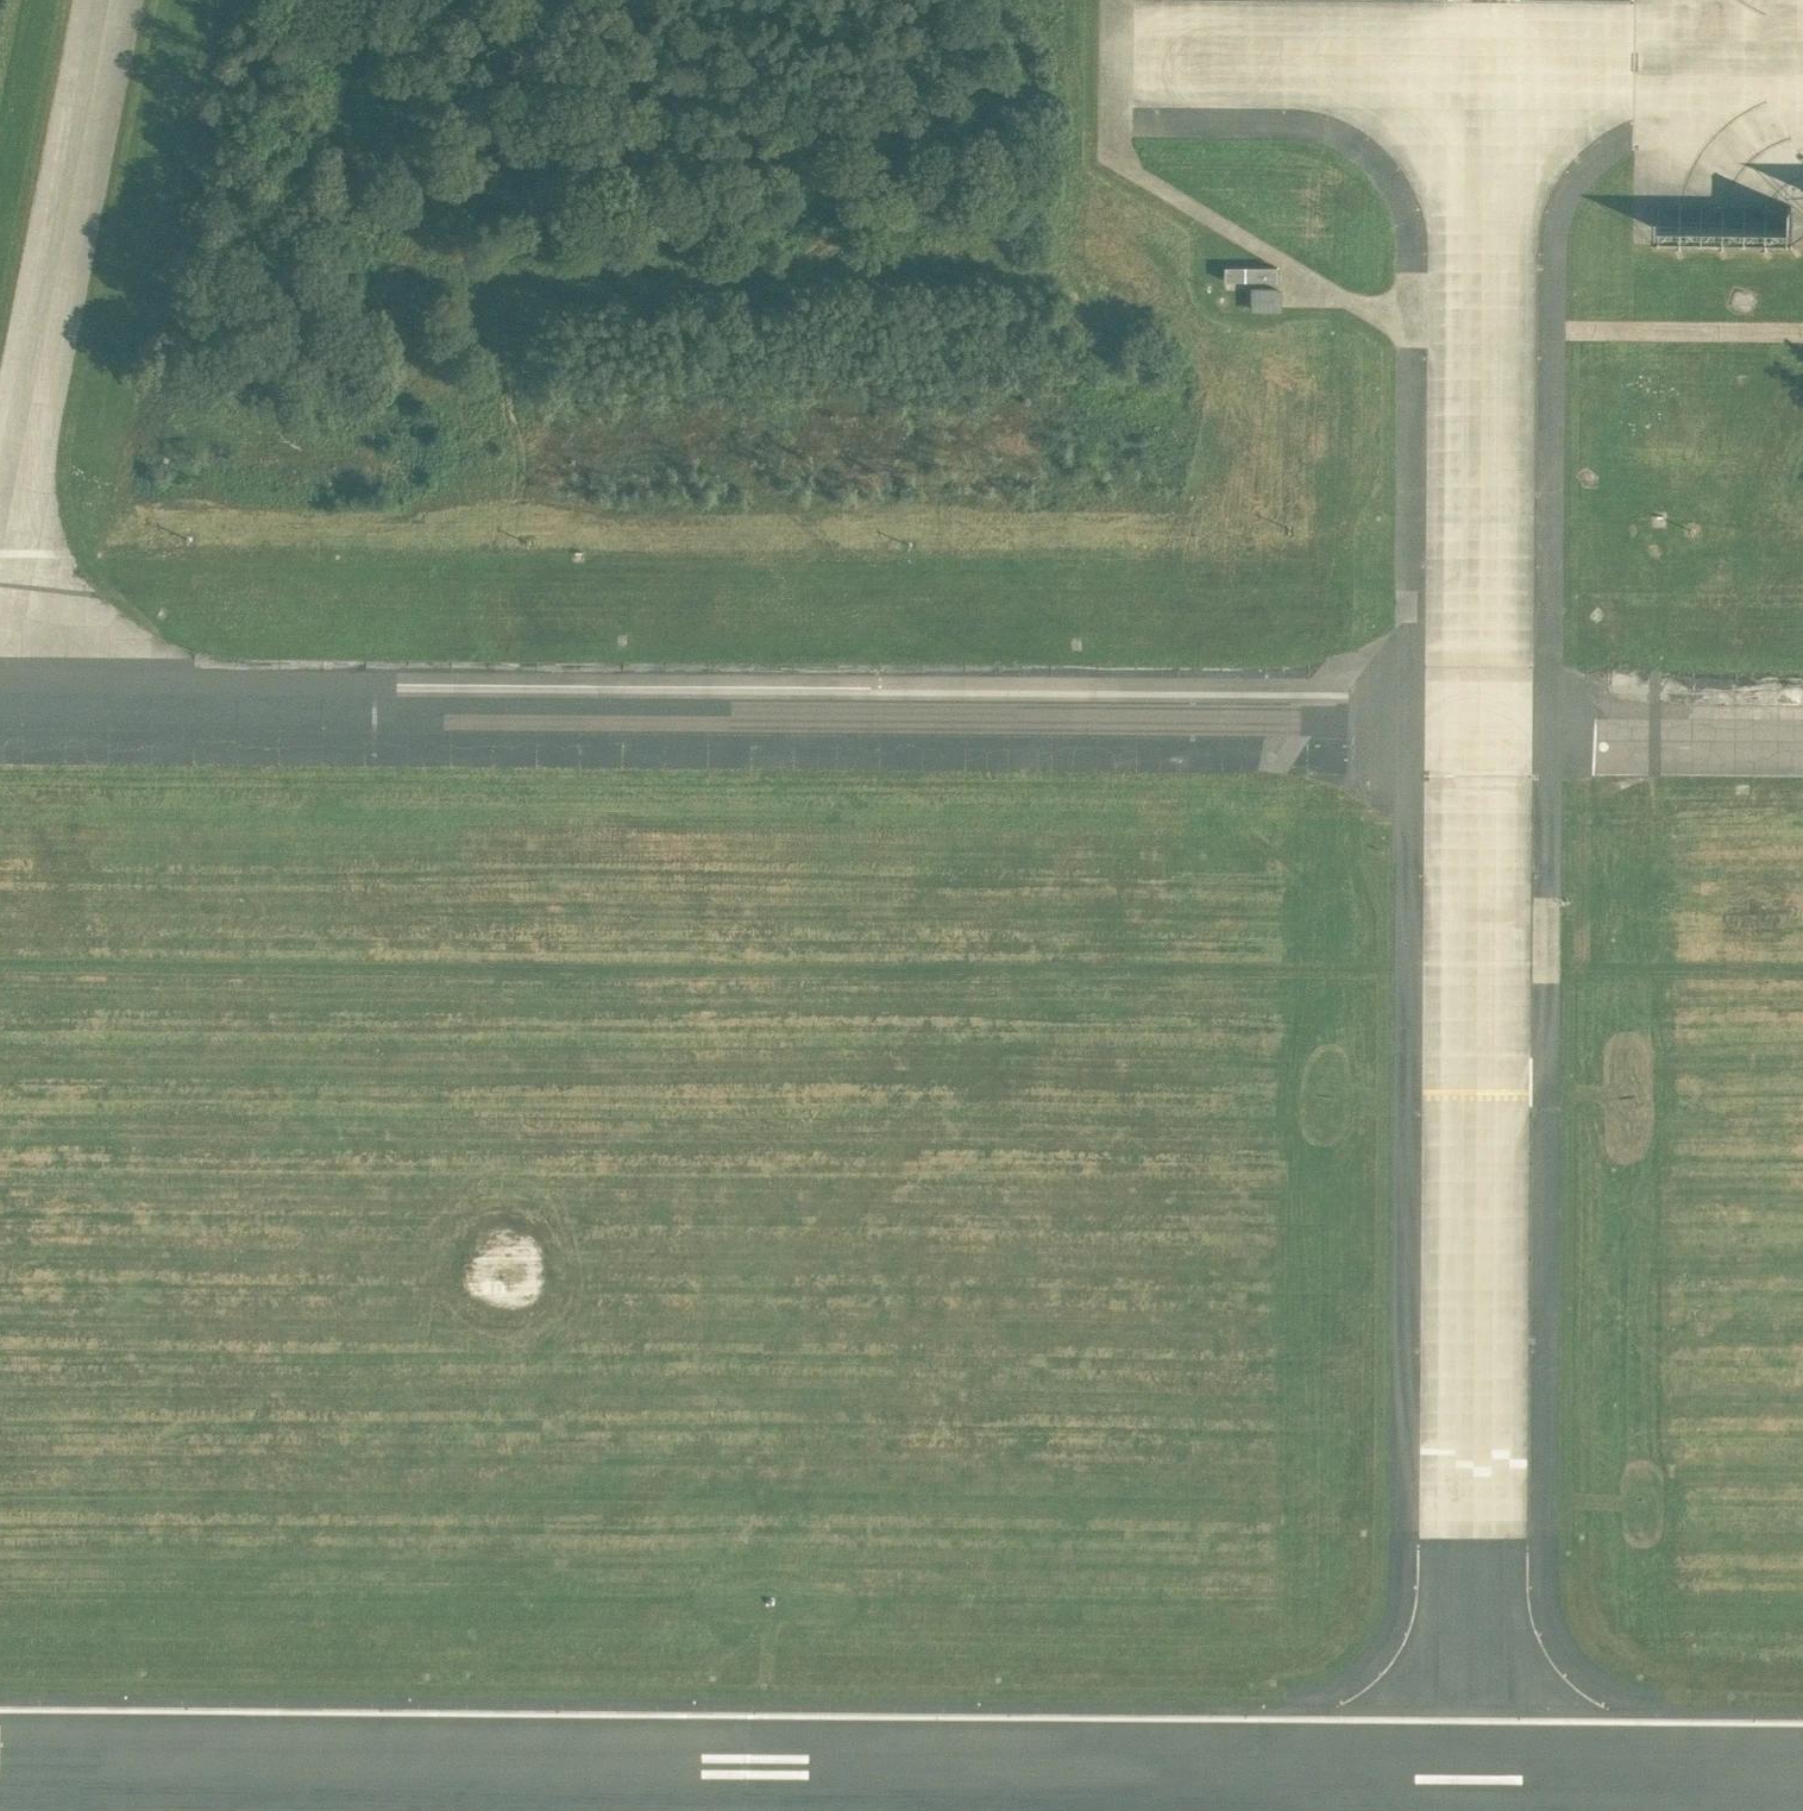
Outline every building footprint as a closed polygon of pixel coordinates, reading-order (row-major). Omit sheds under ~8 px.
[(1663,215),(1663,244),(1701,244),(1702,215),(1663,215)] [(1230,264),(1230,281),(1284,280),(1284,263),(1230,264)] [(1256,309),(1287,309),(1287,283),(1256,283),(1256,309)]
